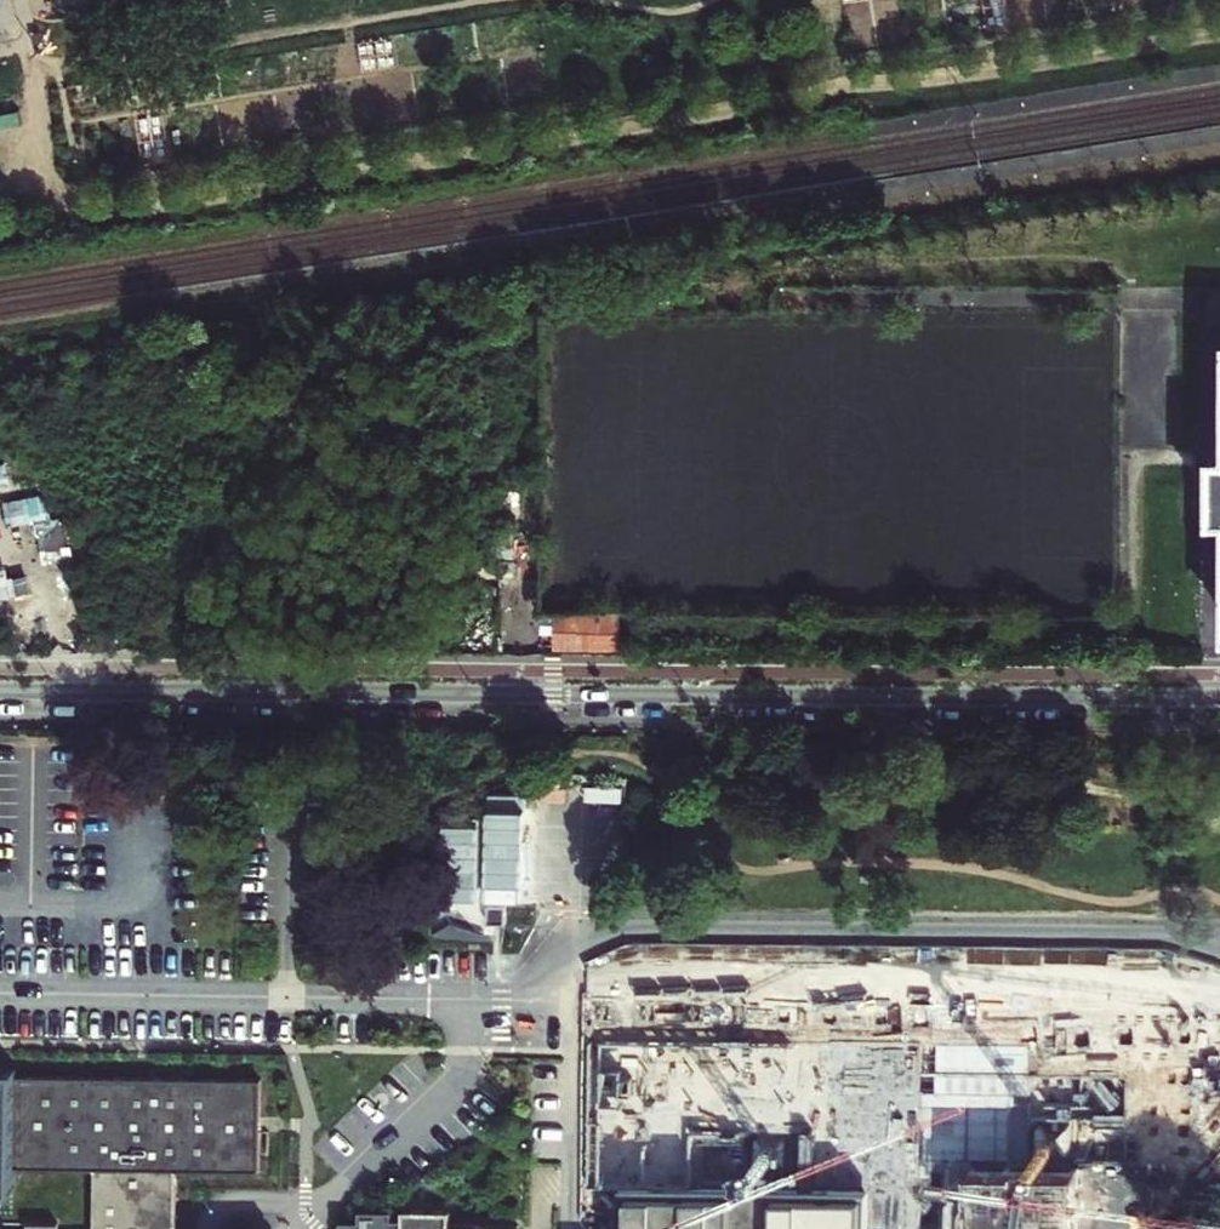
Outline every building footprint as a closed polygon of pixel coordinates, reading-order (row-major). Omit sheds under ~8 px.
[(990,25),(1007,24),(1005,0),(987,0),(990,25)] [(142,160),(163,156),(153,110),(132,114),(142,160)] [(1205,443),(1204,508),(1219,509),(1219,443),(1205,443)] [(622,1188),(869,1189),(869,1228),(971,1228),(971,1226),(966,1220),(964,1213),(963,1204),(966,1196),(971,1192),(970,1170),(1042,1170),(1042,1162),(1073,1162),(1073,1170),(1076,1170),(1076,1191),(1080,1198),(1082,1209),(1080,1217),(1073,1226),(1073,1228),(1169,1228),(1170,1153),(1210,1153),(1212,1012),(623,1008),(624,1044),(612,1044),(612,1188),(622,1188)] [(177,1168),(261,1168),(260,1078),(17,1076),(16,1067),(0,1067),(0,1188),(16,1188),(16,1167),(98,1168),(98,1228),(177,1228),(177,1168)] [(1073,1226),(1078,1224),(1080,1217),(1082,1209),(1080,1198),(1076,1191),(1076,1170),(1073,1170),(1073,1162),(1042,1162),(1042,1170),(970,1170),(971,1192),(966,1196),(963,1204),(964,1213),(966,1220),(971,1226),(971,1228),(1073,1228),(1073,1226)] [(869,1189),(622,1188),(622,1212),(621,1228),(869,1228),(869,1189)] [(519,1226),(452,1226),(452,1211),(405,1210),(405,1219),(394,1219),(394,1210),(361,1210),(361,1221),(342,1221),(342,1228),(519,1228),(519,1226)]
